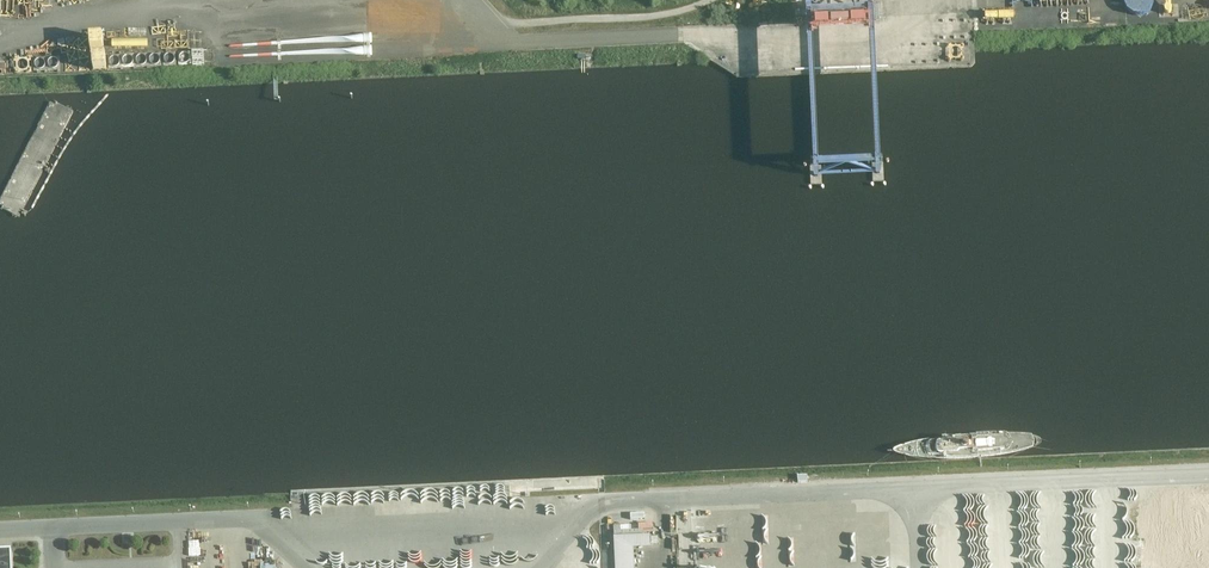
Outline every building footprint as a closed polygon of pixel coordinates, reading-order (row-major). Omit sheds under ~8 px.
[(785,36),(785,47),(839,44),(839,34),(833,35),(833,28),(793,30),(794,36),(785,36)] [(76,59),(76,72),(107,70),(106,57),(76,59)] [(612,567),(631,567),(630,549),(647,548),(646,530),(610,531),(612,567)] [(943,566),(949,536),(932,533),(926,564),(937,567),(937,565),(943,566)] [(1036,565),(1029,560),(1029,553),(1023,552),(1021,555),(1006,554),(1003,559),(1001,559),(989,551),(982,550),(980,553),(979,563),(976,567),(1034,567),(1036,565)] [(0,554),(0,567),(11,567),(11,553),(0,554)]
